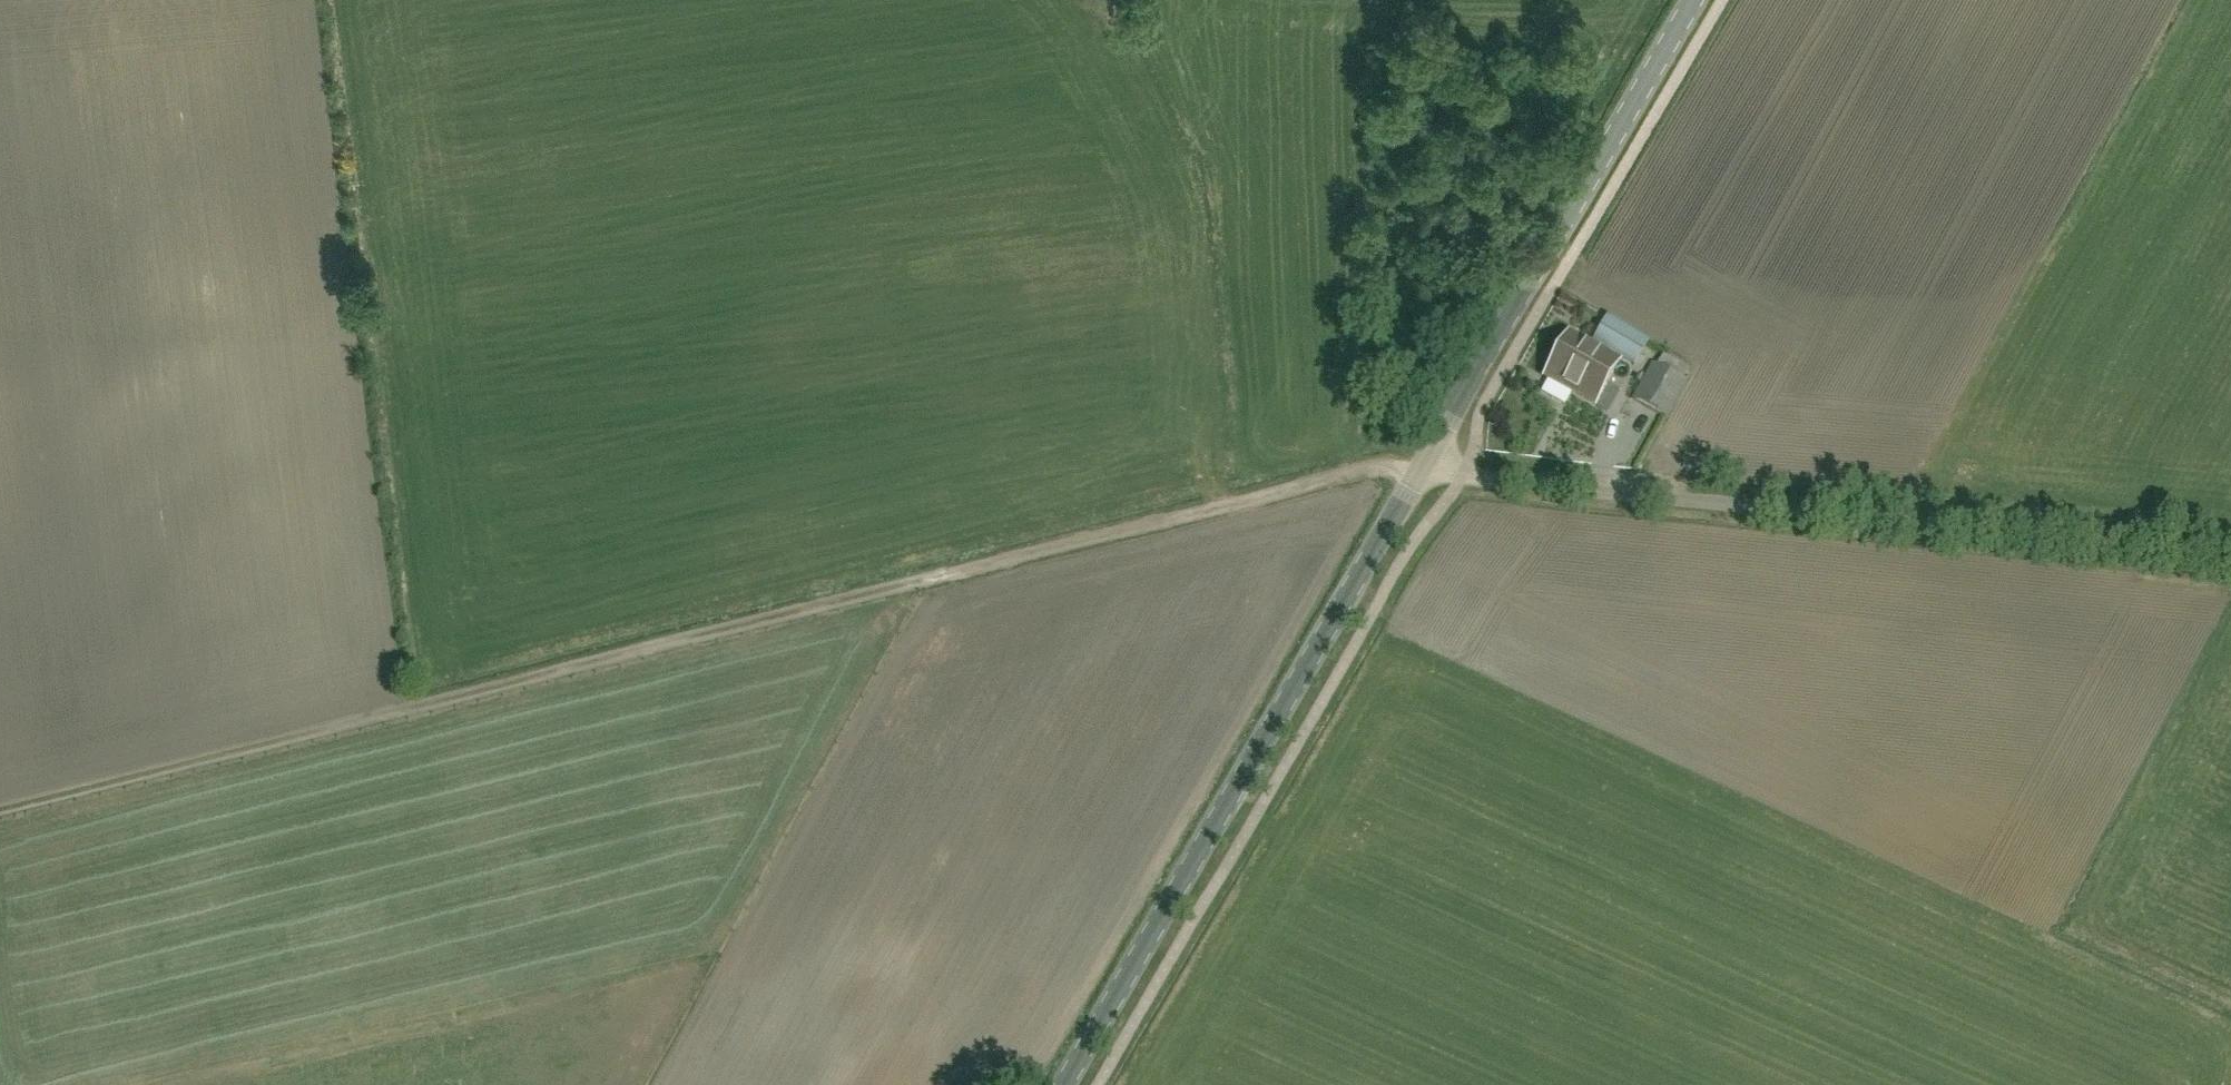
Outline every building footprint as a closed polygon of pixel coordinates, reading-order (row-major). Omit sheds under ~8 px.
[(1596,407),(1620,363),(1569,335),(1545,378),(1596,407)] [(1654,366),(1634,401),(1665,419),(1685,383),(1654,366)]
